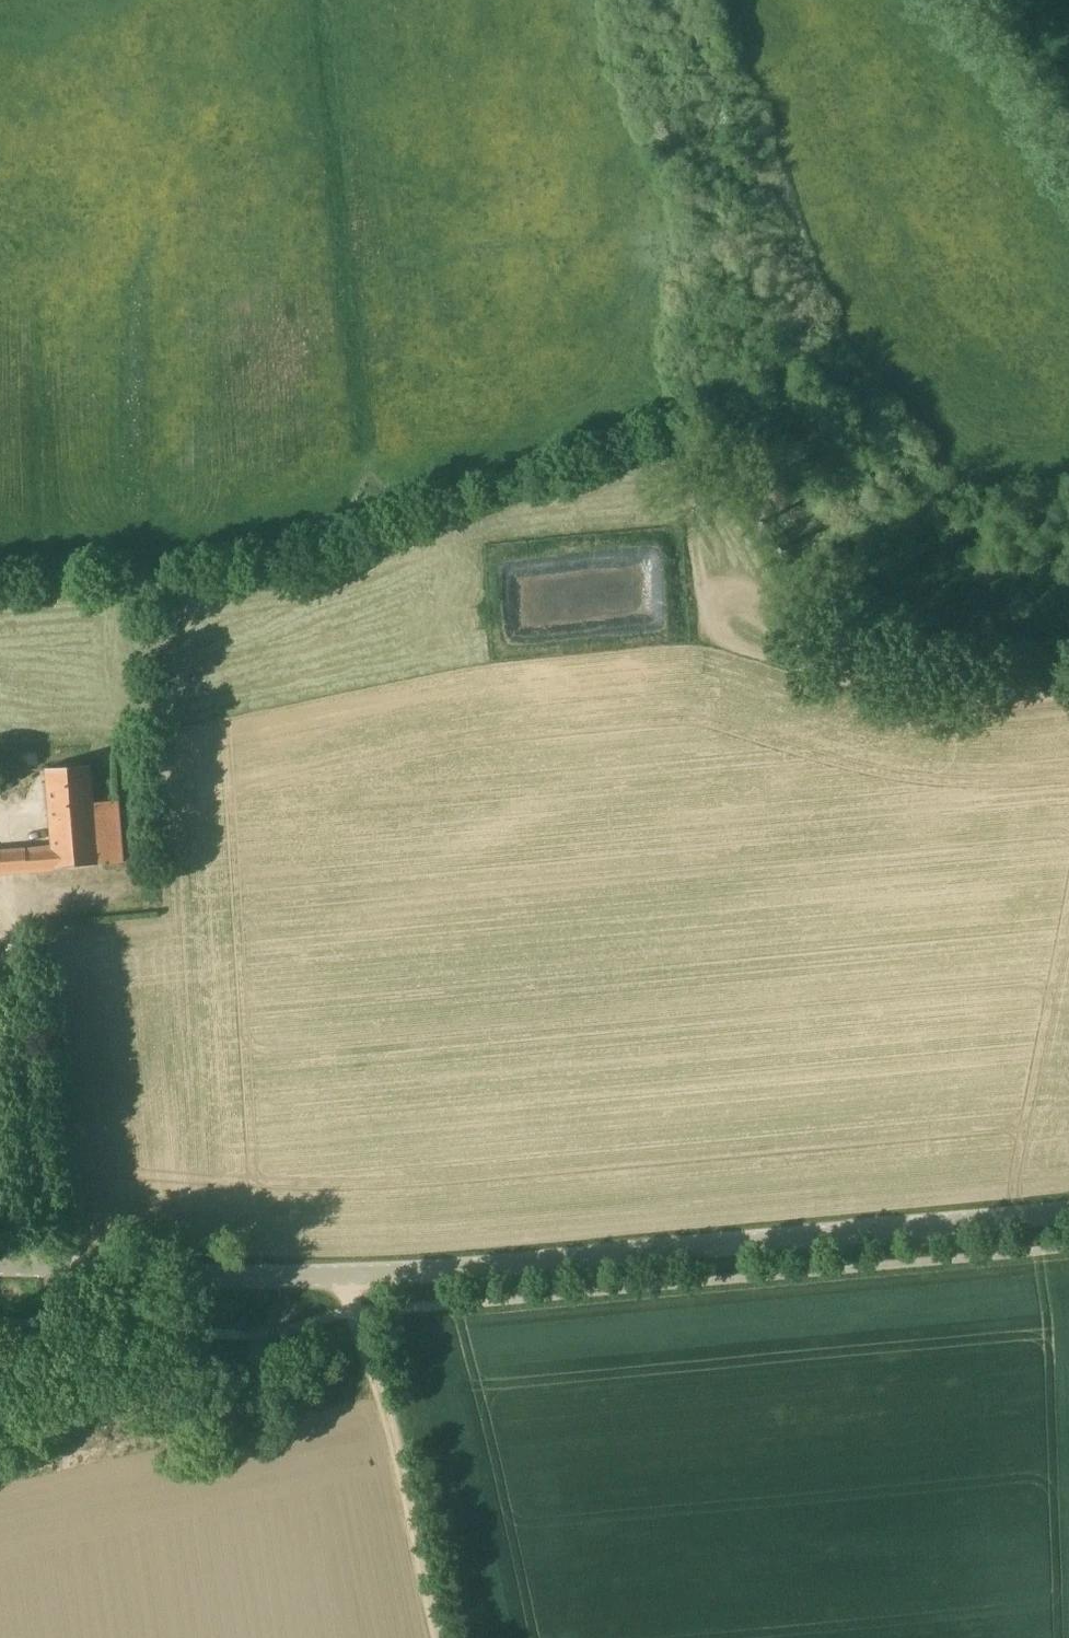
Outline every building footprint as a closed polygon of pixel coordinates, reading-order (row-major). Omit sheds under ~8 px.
[(122,862),(117,801),(92,802),(89,764),(50,767),(57,848),(29,851),(29,848),(0,851),(0,872),(122,862)]
